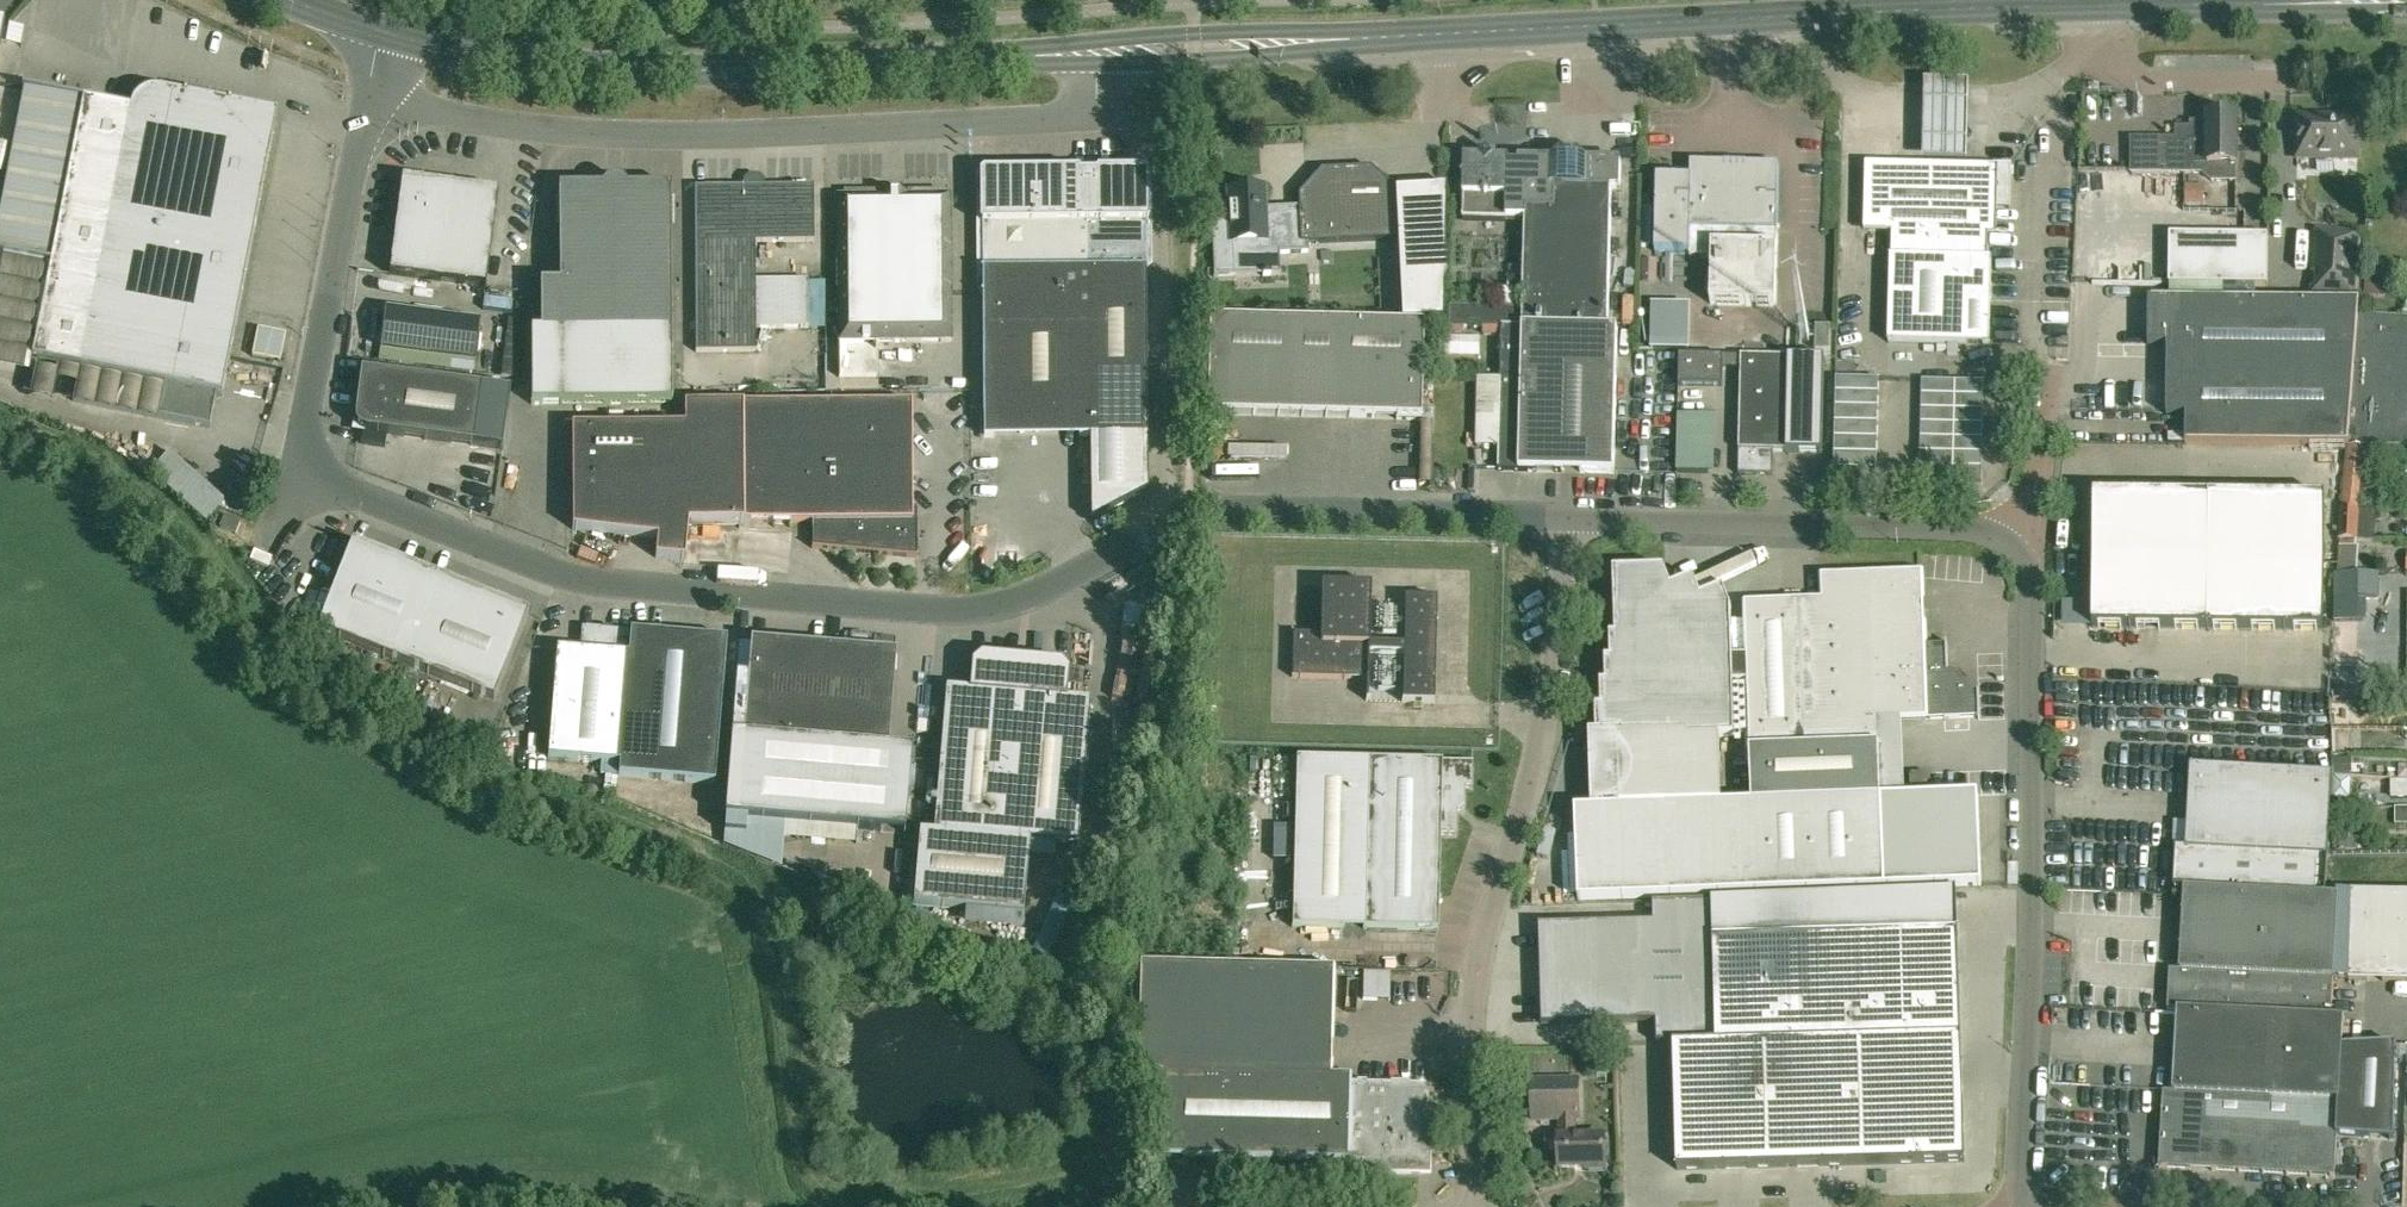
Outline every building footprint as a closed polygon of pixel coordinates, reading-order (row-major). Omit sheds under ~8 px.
[(222,397),(273,137),(269,136),(271,123),(271,120),(270,118),(269,116),(267,115),(265,114),(264,114),(183,105),(184,95),(158,90),(154,90),(150,90),(147,91),(143,92),(140,94),(137,96),(135,99),(133,102),(131,105),(130,109),(22,88),(21,91),(24,91),(0,214),(0,255),(50,265),(32,359),(79,368),(72,401),(209,429),(216,396),(222,397)] [(1970,96),(1925,96),(1926,172),(1971,172),(1970,96)] [(2212,184),(2235,185),(2237,121),(2209,120),(2209,129),(2195,129),(2195,135),(2178,134),(2178,145),(2131,144),(2130,176),(2182,177),(2201,177),(2212,184)] [(2297,120),(2296,160),(2357,161),(2357,121),(2297,120)] [(1523,309),(1502,308),(1452,306),(1451,326),(1483,327),(1500,328),(1502,328),(1498,470),(1613,474),(1617,330),(1608,330),(1613,191),(1621,192),(1622,164),(1592,163),(1585,154),(1565,154),(1557,162),(1523,161),(1523,168),(1514,168),(1514,160),(1497,160),(1489,151),(1480,159),(1466,159),(1464,218),(1526,220),(1523,309)] [(1779,167),(1691,165),(1690,181),(1657,180),(1655,254),(1690,255),(1690,258),(1712,258),(1710,306),(1775,308),(1779,167)] [(1994,167),(1994,174),(1870,171),(1868,232),(1896,232),(1895,260),(1890,260),(1888,344),(1889,345),(1888,367),(1964,369),(1965,347),(1989,347),(1992,262),(1988,262),(1989,235),(1994,235),(1995,210),(2011,211),(2012,167),(1994,167)] [(1370,168),(1323,170),(1299,195),(1300,218),(1269,220),(1265,216),(1263,190),(1230,192),(1232,244),(1241,243),(1254,255),(1308,253),(1308,243),(1421,238),(1419,189),(1395,190),(1370,168)] [(1090,415),(1091,521),(1148,494),(1147,271),(1149,270),(1148,175),(1146,170),(1088,171),(1090,415)] [(1088,171),(984,172),(980,175),(982,295),(983,296),(984,414),(1090,415),(1088,171)] [(759,176),(754,177),(755,243),(756,243),(815,242),(814,186),(764,187),(764,182),(759,176)] [(744,182),(744,187),(695,187),(696,352),(756,352),(756,329),(809,328),(808,281),(756,281),(756,243),(755,243),(754,177),(749,177),(744,182)] [(499,192),(402,179),(384,312),(480,324),(499,192)] [(541,284),(541,331),(531,331),(532,405),(672,404),(671,187),(559,188),(559,284),(541,284)] [(2185,188),(2186,204),(2202,203),(2201,187),(2185,188)] [(951,342),(950,196),(904,197),(903,192),(899,189),(889,189),(885,193),(885,197),(838,197),(840,378),(879,377),(878,343),(951,342)] [(2318,235),(2312,296),(2353,300),(2359,239),(2318,235)] [(2169,237),(2168,287),(2169,287),(2255,288),(2266,288),(2267,239),(2169,237)] [(2169,287),(2169,302),(2255,303),(2255,288),(2169,287)] [(2358,316),(2358,304),(2255,303),(2169,302),(2149,302),(2148,348),(2167,349),(2167,418),(2186,418),(2185,446),(2347,448),(2365,448),(2406,448),(2406,319),(2358,316)] [(1691,351),(1692,304),(1652,304),(1651,351),(1691,351)] [(474,363),(480,324),(384,312),(379,350),(474,363)] [(1206,319),(1204,414),(1419,418),(1421,322),(1206,319)] [(1500,337),(1500,328),(1483,327),(1483,337),(1500,337)] [(1830,329),(1816,329),(1815,352),(1829,353),(1830,329)] [(1443,337),(1443,356),(1481,357),(1481,337),(1443,337)] [(1679,355),(1679,384),(1721,384),(1721,367),(1735,367),(1735,356),(1679,355)] [(1825,360),(1790,359),(1741,358),(1739,476),(1773,477),(1773,453),(1822,454),(1825,360)] [(1740,369),(1723,370),(1723,383),(1740,383),(1740,369)] [(482,387),(361,371),(355,418),(356,424),(359,429),(366,431),(474,446),(482,387)] [(1836,380),(1836,394),(1879,395),(1879,381),(1836,380)] [(1921,381),(1921,395),(1955,396),(1955,381),(1921,381)] [(1955,381),(1955,396),(1983,396),(1983,382),(1955,381)] [(1836,394),(1835,408),(1878,409),(1879,395),(1836,394)] [(1921,395),(1921,409),(1954,410),(1955,396),(1921,395)] [(1955,396),(1954,410),(1983,410),(1983,396),(1955,396)] [(812,524),(812,549),(913,558),(912,404),(743,405),(684,406),(684,426),(571,427),(572,530),(657,540),(654,559),(685,563),(689,525),(812,524)] [(1835,408),(1835,424),(1878,425),(1878,409),(1835,408)] [(1921,409),(1921,424),(1954,424),(1954,410),(1921,409)] [(1954,410),(1954,424),(1983,425),(1983,410),(1954,410)] [(1710,416),(1678,415),(1677,473),(1678,473),(1709,474),(1710,416)] [(1835,424),(1835,439),(1878,440),(1878,425),(1835,424)] [(1921,424),(1920,438),(1954,439),(1954,424),(1921,424)] [(1954,424),(1954,439),(1982,439),(1983,425),(1954,424)] [(1920,438),(1920,452),(1953,453),(1954,439),(1920,438)] [(1835,439),(1834,455),(1877,456),(1878,440),(1835,439)] [(1954,439),(1953,453),(1982,453),(1982,439),(1954,439)] [(2347,448),(2341,511),(2359,512),(2365,448),(2347,448)] [(168,451),(149,472),(205,521),(224,500),(168,451)] [(1920,452),(1920,467),(1936,467),(1953,467),(1953,453),(1920,452)] [(1953,453),(1953,467),(1967,468),(1982,468),(1982,453),(1953,453)] [(1834,455),(1834,470),(1877,471),(1877,456),(1834,455)] [(1920,467),(1919,481),(1936,481),(1936,467),(1920,467)] [(1936,467),(1936,481),(1953,481),(1953,467),(1936,467)] [(1953,467),(1953,481),(1967,482),(1967,468),(1953,467)] [(1967,468),(1967,482),(1982,482),(1982,468),(1967,468)] [(1834,470),(1834,486),(1876,487),(1877,471),(1834,470)] [(2093,496),(2093,563),(2131,563),(2132,497),(2093,496)] [(2131,563),(2170,563),(2170,497),(2132,497),(2131,563)] [(2170,563),(2208,564),(2209,497),(2170,497),(2170,563)] [(2209,497),(2208,564),(2246,564),(2247,498),(2209,497)] [(2285,565),(2285,498),(2247,498),(2246,564),(2285,565)] [(2285,498),(2285,565),(2324,565),(2324,499),(2285,498)] [(2341,511),(2338,540),(2338,542),(2357,543),(2357,542),(2371,544),(2373,513),(2359,512),(2341,511)] [(240,523),(224,516),(220,528),(236,534),(240,523)] [(397,561),(352,543),(317,632),(362,649),(397,561)] [(397,561),(362,649),(406,667),(441,578),(397,561)] [(2092,629),(2131,629),(2131,563),(2093,563),(2092,629)] [(2131,629),(2169,630),(2170,563),(2131,563),(2131,629)] [(2169,630),(2207,630),(2208,564),(2170,563),(2169,630)] [(2246,631),(2246,564),(2208,564),(2207,630),(2246,631)] [(2246,631),(2284,631),(2285,565),(2246,564),(2246,631)] [(2285,565),(2284,631),(2323,631),(2324,565),(2285,565)] [(1824,603),(1745,606),(1747,657),(1733,658),(1732,658),(1730,610),(1722,590),(1700,599),(1693,580),(1671,589),(1663,571),(1613,572),(1615,638),(1609,638),(1610,662),(1604,662),(1605,686),(1600,686),(1600,710),(1595,710),(1596,735),(1617,735),(1617,738),(1686,736),(1686,740),(1720,739),(1728,738),(1733,738),(1732,683),(1747,683),(1750,750),(1752,804),(1722,805),(1620,808),(1576,811),(1579,902),(1884,890),(1881,800),(1879,722),(1878,699),(1900,698),(1900,721),(1902,721),(1927,720),(1932,720),(1981,718),(1980,692),(1967,693),(1966,688),(1955,677),(1950,678),(1948,646),(1924,647),(1921,576),(1823,579),(1824,603)] [(2378,575),(2334,575),(2334,600),(2378,600),(2378,575)] [(485,596),(441,578),(406,667),(449,684),(485,596)] [(1402,644),(1369,643),(1370,586),(1321,585),(1320,635),(1293,635),(1292,678),(1366,680),(1367,653),(1403,653),(1401,702),(1433,703),(1436,600),(1403,600),(1402,644)] [(529,613),(485,596),(449,684),(494,702),(529,613)] [(548,760),(600,764),(599,773),(619,775),(619,777),(620,778),(632,633),(582,629),(580,652),(557,650),(548,760)] [(716,786),(728,640),(632,633),(620,778),(716,786)] [(751,643),(748,681),(736,680),(725,820),(905,834),(912,752),(888,750),(896,655),(751,643)] [(946,690),(934,834),(920,833),(914,907),(1025,916),(1031,843),(1079,847),(1091,702),(1067,700),(1070,673),(1062,664),(981,658),(972,665),(970,692),(946,690)] [(1471,765),(1368,761),(1297,758),(1291,926),(1436,932),(1440,837),(1456,838),(1457,814),(1463,805),(1464,790),(1470,791),(1471,765)] [(2352,760),(2333,760),(2333,776),(2352,776),(2352,760)] [(2174,823),(2173,850),(2178,850),(2175,889),(2185,889),(2326,898),(2333,776),(2192,768),(2188,824),(2174,823)] [(1911,787),(1928,786),(1928,774),(1911,775),(1911,787)] [(1906,799),(1881,800),(1884,890),(1981,888),(1979,797),(1906,799)] [(2406,826),(2406,810),(2396,810),(2396,827),(2406,826)] [(1292,827),(1273,827),(1272,860),(1291,860),(1292,827)] [(2180,973),(2171,972),(2168,1011),(2178,1011),(2332,1020),(2339,899),(2326,898),(2185,889),(2180,973)] [(2352,894),(2350,982),(2406,983),(2406,895),(2352,894)] [(1656,1024),(1657,1046),(1715,1044),(1710,903),(1653,904),(1653,924),(1539,927),(1542,1027),(1656,1024)] [(1677,1171),(1965,1163),(1958,934),(1714,941),(1717,1046),(1673,1047),(1677,1171)] [(1349,1078),(1331,1078),(1333,968),(1140,964),(1137,1074),(1161,1075),(1159,1158),(1364,1163),(1364,1173),(1427,1174),(1429,1123),(1424,1123),(1425,1086),(1349,1084),(1349,1078)] [(1363,998),(1389,998),(1389,972),(1363,971),(1363,998)] [(2332,1020),(2178,1011),(2173,1089),(2172,1109),(2163,1108),(2159,1169),(2335,1179),(2338,1139),(2394,1143),(2399,1056),(2400,1047),(2343,1048),(2344,1021),(2332,1020)] [(1597,1053),(1598,1076),(1608,1075),(1606,1053),(1597,1053)] [(1586,1168),(1586,1171),(1607,1171),(1607,1138),(1575,1139),(1574,1120),(1580,1120),(1579,1082),(1532,1083),(1533,1121),(1561,1120),(1562,1139),(1558,1139),(1559,1169),(1586,1168)]
